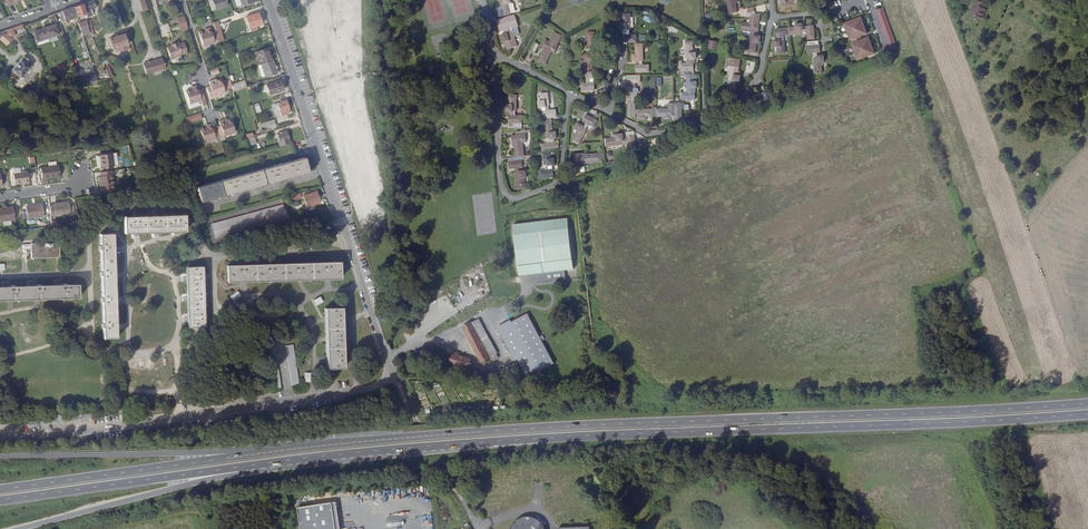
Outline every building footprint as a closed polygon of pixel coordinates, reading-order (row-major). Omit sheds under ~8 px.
[(148,0),(139,0),(143,12),(151,10),(148,0)] [(227,7),(225,0),(213,0),(211,1),(215,11),(227,7)] [(500,4),(501,3),(505,19),(499,20),(502,32),(508,31),(509,35),(502,37),(504,44),(507,43),(509,50),(518,48),(514,33),(511,34),(510,30),(519,28),(516,16),(512,17),(509,7),(513,6),(511,0),(509,0),(505,1),(505,0),(499,0),(500,4)] [(738,0),(724,0),(725,3),(727,2),(730,15),(738,14),(736,0),(738,0)] [(968,14),(982,20),(987,8),(984,6),(985,3),(978,0),(974,0),(968,14)] [(97,9),(94,1),(83,5),(86,15),(86,20),(94,18),(91,11),(97,9)] [(83,5),(75,8),(78,18),(86,15),(83,5)] [(78,18),(75,8),(60,13),(63,23),(68,22),(78,18)] [(899,50),(884,10),(877,13),(892,53),(899,50)] [(759,34),(762,16),(756,17),(756,13),(746,15),(747,19),(753,18),(752,24),(747,24),(746,32),(753,33),(752,38),(751,37),(749,50),(757,51),(757,44),(761,44),(762,38),(755,37),(756,33),(759,34)] [(633,30),(634,30),(634,14),(625,14),(625,24),(623,24),(623,31),(629,31),(629,35),(626,35),(626,43),(639,43),(639,35),(633,35),(633,30)] [(258,15),(246,19),(250,34),(257,32),(256,28),(262,26),(258,15)] [(861,21),(845,27),(851,44),(852,43),(854,47),(852,48),(858,64),(875,58),(869,41),(863,44),(859,45),(857,41),(861,40),(867,37),(861,21)] [(79,25),(80,33),(88,30),(87,22),(79,25)] [(224,42),(218,22),(213,24),(216,32),(216,34),(217,37),(218,40),(219,43),(224,42)] [(37,43),(59,36),(55,25),(34,33),(37,43)] [(807,42),(816,41),(815,28),(806,29),(807,32),(802,33),(802,26),(796,27),(796,30),(776,32),(777,39),(780,39),(780,43),(774,44),(775,50),(777,50),(778,57),(786,57),(785,44),(784,43),(783,39),(802,37),(802,36),(807,35),(807,42)] [(214,43),(214,41),(218,40),(217,37),(216,34),(216,32),(212,33),(210,28),(205,30),(206,32),(199,34),(203,47),(214,43)] [(10,35),(14,34),(13,29),(0,34),(0,41),(6,46),(12,40),(10,35)] [(561,48),(559,47),(564,37),(556,33),(551,43),(548,42),(545,50),(546,51),(541,62),(548,66),(554,54),(557,56),(561,48)] [(584,85),(584,93),(597,91),(597,83),(593,84),(593,80),(599,79),(598,72),(595,73),(594,63),(598,62),(597,54),(594,54),(594,50),(600,50),(599,43),(596,44),(594,33),(586,35),(588,50),(590,50),(590,55),(584,56),(587,80),(589,79),(589,84),(584,85)] [(121,48),(132,45),(128,35),(109,40),(112,51),(113,50),(114,53),(122,51),(121,48)] [(708,51),(718,53),(720,45),(710,42),(708,51)] [(820,47),(820,43),(812,43),(812,47),(807,47),(807,55),(814,55),(814,60),(813,60),(814,76),(822,75),(822,65),(825,65),(824,58),(817,58),(817,55),(821,54),(820,47)] [(698,54),(696,54),(695,44),(687,44),(687,60),(689,60),(689,65),(682,65),(682,73),(688,73),(689,89),(690,89),(690,94),(684,94),(684,103),(697,102),(697,94),(697,90),(700,90),(699,83),(696,83),(696,64),(697,64),(697,61),(699,61),(698,54)] [(179,47),(178,45),(173,46),(173,48),(171,48),(167,50),(171,61),(182,57),(187,55),(184,45),(179,47)] [(533,53),(538,55),(542,47),(538,45),(533,53)] [(622,55),(630,55),(630,45),(622,45),(622,55)] [(645,62),(646,62),(646,45),(637,45),(637,55),(635,55),(635,62),(638,62),(638,74),(652,73),(651,65),(645,65),(645,62)] [(268,50),(255,54),(259,67),(261,66),(272,62),(268,50)] [(27,67),(30,63),(24,58),(9,74),(15,79),(18,77),(20,79),(30,69),(27,67)] [(737,70),(740,71),(742,59),(734,58),(733,61),(728,61),(726,69),(734,70),(733,75),(731,74),(729,90),(737,92),(738,81),(741,82),(742,75),(736,74),(737,70)] [(164,61),(160,62),(160,60),(144,65),(148,75),(167,69),(164,61)] [(265,79),(276,75),(272,62),(261,66),(264,77),(265,79)] [(87,66),(91,76),(90,77),(91,83),(92,83),(97,83),(91,64),(87,66)] [(83,77),(81,71),(75,72),(80,85),(91,83),(90,77),(83,77)] [(636,85),(642,85),(642,77),(629,77),(629,85),(633,85),(633,89),(627,89),(627,96),(630,96),(630,120),(638,120),(638,116),(642,116),(642,123),(649,122),(648,119),(666,119),(666,122),(673,121),(673,115),(677,115),(677,118),(685,118),(684,105),(676,105),(677,111),(673,111),(673,110),(642,111),(641,113),(638,113),(638,90),(636,90),(636,85)] [(280,82),(279,78),(265,83),(270,96),(283,92),(280,82)] [(244,82),(231,86),(233,93),(246,89),(244,82)] [(211,90),(207,91),(209,98),(210,102),(215,101),(214,99),(225,95),(222,83),(215,85),(214,83),(209,85),(211,90)] [(202,92),(198,93),(197,89),(192,90),(192,92),(186,94),(190,106),(201,102),(202,108),(207,107),(205,101),(202,92)] [(551,107),(553,107),(551,94),(542,95),(544,102),(540,103),(541,110),(548,109),(548,112),(545,113),(546,121),(546,124),(548,140),(550,140),(550,145),(544,146),(545,154),(558,152),(557,144),(554,144),(553,141),(560,140),(559,133),(556,134),(554,119),(559,119),(558,111),(551,112),(551,107)] [(766,105),(771,103),(768,94),(754,98),(756,106),(765,103),(766,105)] [(526,146),(525,136),(527,136),(527,133),(532,133),(532,127),(526,128),(526,118),(519,118),(519,113),(520,113),(521,98),(513,97),(513,107),(510,107),(510,114),(516,114),(516,117),(512,117),(512,130),(526,130),(526,132),(525,133),(519,134),(520,137),(515,138),(516,146),(518,146),(519,159),(511,160),(513,172),(519,171),(520,176),(518,176),(520,192),(529,190),(527,180),(530,180),(530,173),(523,174),(523,170),(526,170),(525,162),(524,159),(527,158),(526,146)] [(285,102),(277,105),(281,118),(290,115),(285,102)] [(200,116),(188,119),(190,124),(202,121),(200,116)] [(592,127),(597,129),(601,123),(589,116),(584,125),(582,124),(578,131),(581,132),(576,141),(583,145),(592,127)] [(223,120),(223,118),(218,120),(219,124),(215,126),(217,134),(222,132),(222,135),(234,131),(230,118),(223,120)] [(264,132),(275,128),(273,120),(262,123),(264,132)] [(199,127),(203,141),(214,137),(214,135),(217,134),(215,126),(210,127),(209,123),(205,124),(205,125),(199,127)] [(278,145),(279,148),(291,144),(288,132),(278,136),(280,144),(278,145)] [(631,150),(638,149),(637,136),(629,137),(630,141),(626,142),(626,134),(618,135),(618,139),(608,140),(609,148),(625,146),(625,144),(630,144),(631,150)] [(254,139),(246,141),(248,147),(256,145),(254,139)] [(557,161),(554,161),(553,154),(545,155),(546,167),(548,167),(548,172),(542,173),(543,181),(556,179),(555,171),(552,171),(551,168),(558,168),(557,161)] [(587,165),(605,162),(604,154),(586,156),(586,154),(577,155),(578,169),(587,168),(587,165)] [(101,169),(113,167),(112,155),(99,156),(101,169)] [(209,201),(214,200),(230,196),(235,194),(250,190),(255,188),(271,184),(276,183),(292,179),(297,177),(308,174),(303,159),(195,189),(199,204),(209,201)] [(42,181),(61,179),(59,168),(41,170),(42,181)] [(100,192),(114,190),(112,172),(100,174),(100,178),(98,178),(100,192)] [(27,173),(22,174),(14,175),(13,175),(14,186),(29,184),(27,173)] [(571,184),(580,181),(578,176),(569,179),(571,184)] [(302,199),(306,210),(319,205),(315,194),(302,199)] [(55,215),(70,213),(68,204),(53,206),(53,207),(50,207),(51,215),(55,214),(55,215)] [(26,211),(22,212),(24,220),(43,218),(42,205),(25,208),(26,211)] [(285,206),(210,220),(213,234),(288,219),(285,206)] [(1,221),(9,220),(13,220),(11,207),(0,209),(0,221),(1,221)] [(183,216),(124,219),(125,235),(183,233),(183,216)] [(568,221),(516,227),(521,278),(539,276),(540,280),(541,280),(541,286),(567,283),(566,273),(575,272),(568,221)] [(113,236),(100,236),(100,248),(99,248),(99,251),(101,251),(101,273),(100,273),(100,278),(102,278),(102,300),(100,300),(100,303),(102,303),(103,325),(101,325),(101,330),(103,330),(103,341),(115,341),(113,236)] [(30,247),(30,261),(59,259),(58,244),(30,247)] [(340,263),(226,268),(227,284),(341,280),(340,263)] [(201,269),(185,270),(187,330),(204,330),(201,269)] [(78,301),(77,287),(67,288),(67,286),(62,286),(62,288),(41,289),(41,287),(37,287),(37,289),(14,289),(14,288),(10,288),(11,289),(0,290),(0,303),(78,301)] [(237,291),(229,296),(232,300),(240,296),(237,291)] [(314,305),(322,302),(320,296),(312,300),(314,305)] [(343,310),(327,310),(328,371),(344,370),(343,310)] [(555,366),(529,316),(513,324),(502,330),(506,339),(507,338),(509,342),(507,343),(517,362),(520,361),(530,380),(555,366)] [(497,355),(479,321),(473,324),(472,324),(463,329),(482,365),(490,360),(492,362),(498,359),(497,355)] [(506,339),(502,330),(513,324),(512,322),(499,329),(507,343),(509,342),(507,338),(506,339)] [(293,347),(286,348),(292,388),(300,387),(293,347)] [(275,350),(267,351),(274,391),(281,390),(275,350)] [(473,365),(471,364),(472,361),(454,355),(451,366),(469,372),(469,370),(473,372),(475,367),(473,366),(473,365)] [(299,528),(334,528),(330,504),(296,509),(299,528)] [(539,515),(508,522),(509,528),(542,528),(539,515)]
